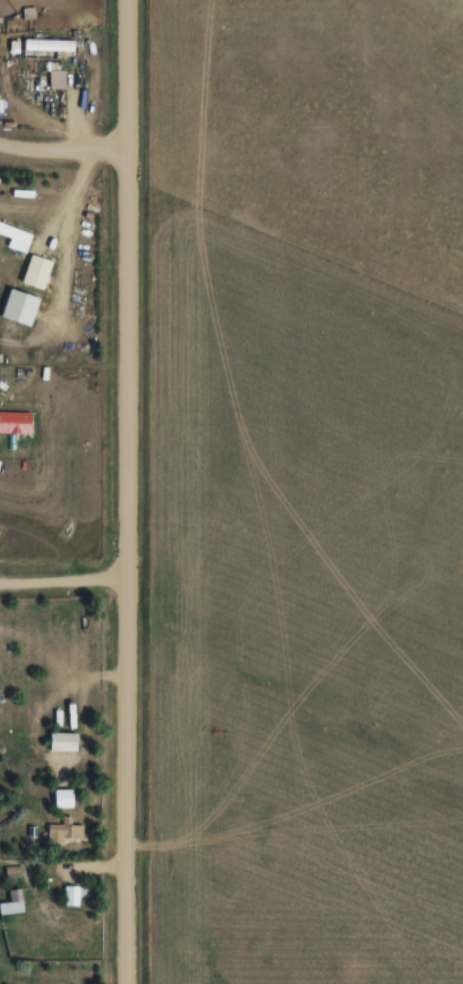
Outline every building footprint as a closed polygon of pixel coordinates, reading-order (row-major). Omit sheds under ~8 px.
[(27,37),(26,50),(75,52),(76,39),(27,37)] [(67,69),(68,88),(52,88),(52,69),(67,69)] [(11,236),(0,232),(0,222),(36,235),(29,254),(7,246),(11,236)] [(33,254),(24,282),(45,289),(55,260),(33,254)] [(31,434),(0,433),(0,410),(32,411),(31,434)] [(79,733),(77,752),(52,750),(54,731),(79,733)] [(56,789),(57,809),(75,808),(74,788),(56,789)] [(50,823),(49,842),(65,843),(65,838),(83,839),(83,825),(72,825),(72,816),(63,816),(63,824),(50,823)] [(39,825),(39,835),(29,835),(29,825),(39,825)] [(22,865),(23,877),(7,879),(6,867),(22,865)] [(67,886),(66,905),(80,906),(81,886),(67,886)] [(1,916),(0,910),(0,904),(12,902),(11,890),(23,888),(26,912),(1,916)]
